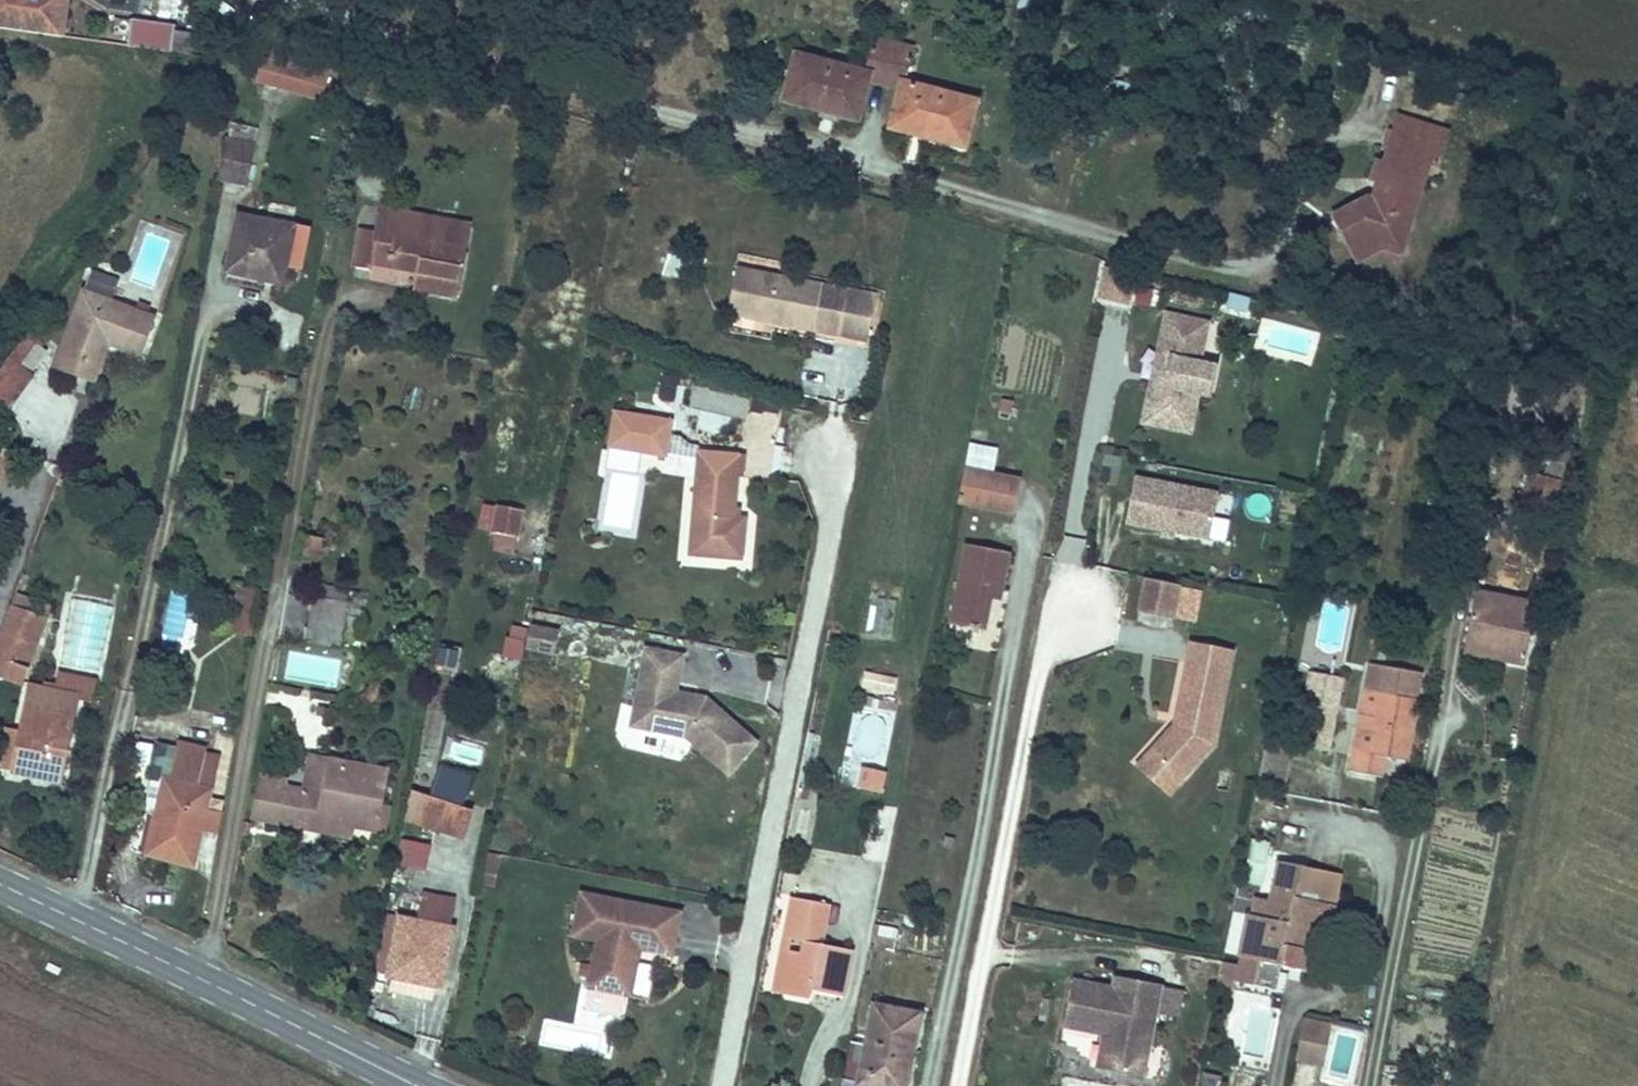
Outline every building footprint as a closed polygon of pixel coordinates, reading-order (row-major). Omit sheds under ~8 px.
[(66,0),(0,0),(0,28),(61,36),(66,0)] [(1049,1),(1047,0),(1019,0),(1016,11),(1044,19),(1049,1)] [(171,52),(174,33),(175,25),(132,19),(128,46),(171,52)] [(190,55),(193,36),(174,33),(171,52),(190,55)] [(860,113),(868,81),(884,85),(894,43),(875,39),(866,73),(795,55),(783,101),(827,112),(829,105),(860,113)] [(964,147),(976,101),(948,94),(949,87),(936,84),(934,91),(905,83),(914,48),(894,43),(884,85),(900,89),(892,121),(922,129),(921,136),(964,147)] [(322,100),(332,66),(267,48),(257,81),(322,100)] [(860,113),(829,105),(827,112),(858,120),(860,113)] [(1402,246),(1429,164),(1436,166),(1447,133),(1398,117),(1383,163),(1376,161),(1370,179),(1377,182),(1385,184),(1382,193),(1387,194),(1385,203),(1372,199),(1368,197),(1341,211),(1361,251),(1382,240),(1402,246)] [(922,129),(892,121),(890,128),(921,136),(922,129)] [(247,185),(254,146),(226,140),(218,179),(247,185)] [(1382,193),(1385,184),(1377,182),(1372,199),(1385,203),(1387,194),(1382,193)] [(464,248),(468,225),(382,208),(377,232),(361,229),(354,266),(371,270),(372,263),(405,269),(406,263),(418,265),(417,271),(414,289),(457,297),(466,248),(464,248)] [(1361,251),(1341,211),(1333,215),(1357,262),(1382,249),(1399,255),(1402,246),(1382,240),(1361,251)] [(286,265),(291,242),(294,228),(238,216),(227,271),(263,278),(263,275),(284,279),(286,265)] [(300,268),(304,245),(291,242),(286,265),(300,268)] [(417,271),(418,265),(406,263),(405,269),(417,271)] [(1099,263),(1094,297),(1130,302),(1135,268),(1099,263)] [(867,341),(876,295),(821,285),(737,268),(728,313),(763,321),(764,316),(774,318),(773,323),(812,330),(867,341)] [(142,355),(156,319),(147,316),(150,308),(138,304),(136,311),(112,303),(119,282),(91,272),(59,359),(85,368),(96,339),(108,343),(142,355)] [(1155,307),(1159,289),(1139,283),(1134,301),(1155,307)] [(1246,314),(1250,296),(1227,291),(1223,309),(1246,314)] [(1209,396),(1216,367),(1199,363),(1208,323),(1167,314),(1158,354),(1171,357),(1164,385),(1152,382),(1143,423),(1190,433),(1198,394),(1209,396)] [(40,347),(47,338),(32,326),(25,336),(40,347)] [(34,375),(30,373),(46,351),(40,347),(25,336),(0,370),(0,401),(10,408),(34,375)] [(94,382),(108,343),(96,339),(85,368),(59,359),(55,369),(94,382)] [(1164,385),(1171,357),(1158,354),(1152,382),(1164,385)] [(738,423),(746,402),(695,383),(687,404),(738,423)] [(1011,414),(1013,401),(1002,399),(1000,412),(1011,414)] [(668,446),(671,421),(615,412),(611,435),(636,439),(634,451),(672,458),(674,446),(668,446)] [(634,451),(636,439),(611,435),(609,447),(634,451)] [(1553,480),(1561,443),(1555,442),(1547,479),(1553,480)] [(1563,483),(1572,446),(1561,443),(1553,480),(1563,483)] [(13,456),(0,450),(0,483),(13,456)] [(734,518),(739,456),(698,452),(689,555),(742,560),(746,519),(734,518)] [(1011,512),(1018,480),(964,470),(958,502),(1011,512)] [(1122,526),(1207,543),(1218,489),(1133,472),(1122,526)] [(1545,524),(1553,480),(1547,479),(1529,475),(1519,518),(1545,524)] [(1545,524),(1553,526),(1563,483),(1553,480),(1545,524)] [(516,536),(521,509),(500,505),(495,532),(516,536)] [(317,561),(322,539),(307,537),(303,558),(317,561)] [(1001,591),(1009,553),(967,544),(950,624),(984,631),(991,598),(993,590),(1001,591)] [(184,587),(187,570),(170,568),(167,584),(184,587)] [(1141,574),(1135,610),(1174,616),(1179,581),(1141,574)] [(999,600),(1001,591),(993,590),(991,598),(999,600)] [(1525,664),(1536,604),(1476,592),(1467,639),(1507,647),(1504,661),(1525,664)] [(47,619),(51,607),(15,594),(11,605),(47,619)] [(339,647),(347,602),(313,597),(305,642),(339,647)] [(47,619),(11,605),(0,634),(0,677),(22,685),(47,619)] [(554,653),(559,627),(531,621),(525,647),(554,653)] [(505,623),(503,657),(524,658),(526,624),(505,623)] [(1504,661),(1507,647),(1467,639),(1464,653),(1504,661)] [(1213,745),(1232,650),(1191,641),(1175,715),(1181,717),(1179,727),(1153,756),(1181,781),(1213,745)] [(436,660),(458,662),(459,646),(437,644),(436,660)] [(697,696),(676,692),(683,656),(646,649),(635,708),(648,711),(644,729),(686,737),(729,774),(756,743),(705,698),(702,701),(697,696)] [(1404,761),(1416,700),(1414,699),(1419,675),(1371,665),(1350,771),(1370,774),(1371,765),(1372,765),(1373,765),(1374,766),(1376,766),(1377,765),(1378,764),(1379,764),(1380,763),(1382,762),(1382,761),(1383,760),(1384,758),(1384,757),(1404,761)] [(864,669),(860,686),(887,693),(891,675),(864,669)] [(1327,751),(1342,678),(1311,672),(1297,745),(1327,751)] [(90,700),(94,681),(61,675),(57,693),(79,697),(79,698),(90,700)] [(382,692),(373,683),(366,692),(374,701),(382,692)] [(61,781),(79,698),(79,697),(57,693),(28,687),(19,732),(11,771),(61,781)] [(374,701),(366,692),(359,698),(368,707),(374,701)] [(644,729),(648,711),(635,708),(631,726),(644,729)] [(852,745),(876,754),(888,719),(864,711),(852,745)] [(1179,727),(1181,717),(1175,715),(1174,725),(1149,753),(1153,756),(1179,727)] [(19,732),(9,730),(6,748),(3,747),(0,761),(0,768),(11,771),(19,732)] [(217,832),(221,815),(209,812),(211,805),(208,804),(211,791),(198,788),(202,771),(207,750),(181,744),(179,751),(171,781),(162,818),(157,816),(147,855),(193,866),(203,828),(217,832)] [(171,781),(179,751),(159,746),(152,776),(160,778),(171,781)] [(322,794),(329,760),(311,757),(305,790),(322,794)] [(378,830),(383,806),(390,771),(329,758),(329,760),(322,794),(305,790),(279,785),(261,782),(253,818),(315,831),(318,820),(353,827),(378,831),(378,830)] [(879,793),(884,772),(863,767),(859,788),(879,793)] [(211,791),(215,775),(202,771),(198,788),(211,791)] [(162,818),(171,781),(160,778),(159,782),(153,781),(146,808),(153,810),(142,853),(147,855),(157,816),(162,818)] [(462,837),(471,810),(428,796),(419,823),(462,837)] [(385,831),(390,807),(383,806),(378,830),(385,831)] [(351,837),(353,827),(318,820),(315,831),(351,837)] [(952,848),(955,838),(945,835),(942,845),(952,848)] [(425,871),(431,844),(400,837),(394,864),(425,871)] [(1263,884),(1269,839),(1249,837),(1243,881),(1263,884)] [(488,855),(482,883),(494,886),(500,858),(488,855)] [(1248,914),(1239,957),(1282,966),(1286,947),(1300,949),(1299,956),(1310,959),(1315,959),(1325,903),(1302,899),(1309,868),(1280,862),(1272,900),(1258,897),(1254,915),(1248,914)] [(673,957),(682,912),(580,892),(571,937),(596,942),(587,989),(632,998),(639,960),(625,956),(626,947),(641,951),(673,957)] [(440,986),(452,929),(448,928),(453,901),(425,896),(419,922),(400,918),(388,976),(392,977),(435,985),(440,986)] [(843,996),(852,950),(821,944),(813,943),(817,924),(825,925),(829,905),(792,897),(788,918),(794,920),(790,939),(803,942),(801,953),(788,950),(780,994),(809,999),(811,990),(843,996)] [(790,939),(794,920),(788,918),(773,992),(780,994),(788,950),(790,939)] [(821,944),(825,925),(817,924),(813,943),(821,944)] [(895,942),(898,929),(874,924),(871,937),(895,942)] [(639,960),(641,951),(626,947),(625,956),(639,960)] [(1299,956),(1300,949),(1286,947),(1282,966),(1307,971),(1310,959),(1299,956)] [(1234,992),(1239,965),(1222,962),(1217,989),(1234,992)] [(1148,1045),(1160,985),(1115,976),(1113,989),(1073,981),(1064,1026),(1104,1034),(1117,1037),(1116,1043),(1103,1040),(1097,1068),(1142,1077),(1148,1045)] [(431,1003),(435,985),(392,977),(389,994),(431,1003)] [(919,1015),(874,1007),(859,1082),(843,1080),(842,1085),(898,1085),(903,1062),(909,1063),(919,1015)] [(1325,1065),(1332,1024),(1303,1019),(1298,1050),(1296,1059),(1325,1065)] [(1116,1043),(1117,1037),(1104,1034),(1103,1040),(1116,1043)] [(909,1063),(903,1062),(898,1085),(905,1085),(909,1063)] [(1361,1081),(1347,1078),(1346,1085),(1360,1085),(1361,1081)]
